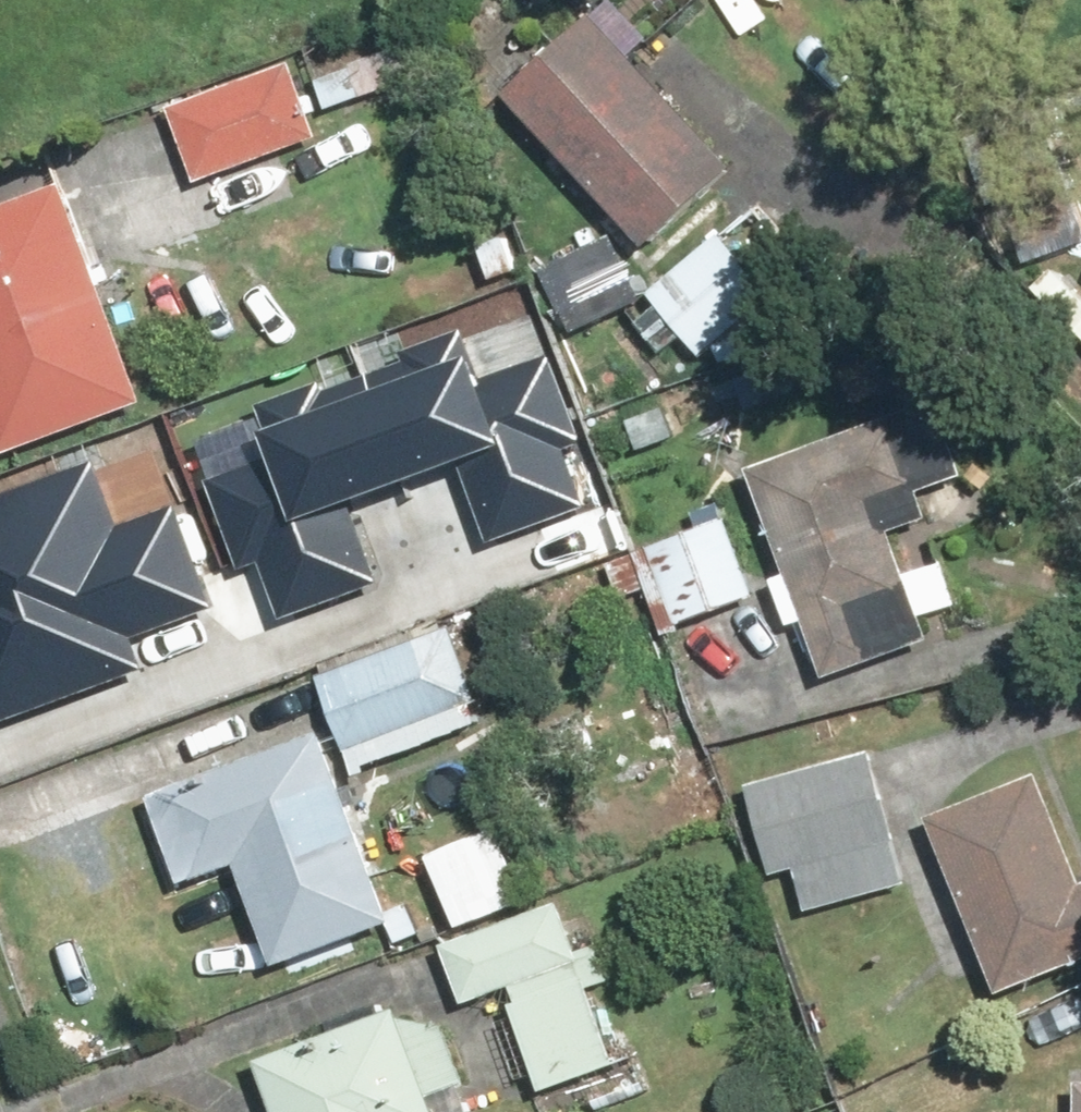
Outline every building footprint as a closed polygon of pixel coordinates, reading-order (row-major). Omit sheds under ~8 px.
[(622,0),(516,98),(658,251),(747,169),(645,60),(663,44),(622,0)] [(323,81),(335,112),(407,87),(395,55),(323,81)] [(302,63),(177,110),(204,182),(329,135),(302,63)] [(0,214),(0,422),(14,459),(155,404),(73,185),(0,214)] [(515,238),(484,251),(498,286),(530,273),(515,238)] [(731,238),(658,296),(669,310),(648,327),(670,354),(691,337),(707,356),(780,298),(731,238)] [(580,443),(607,434),(578,348),(504,373),(487,324),(379,361),(418,473),(474,453),(501,530),(599,497),(580,443)] [(217,472),(247,556),(273,547),(292,601),(393,566),(367,491),(418,473),(379,361),(274,397),(291,446),(217,472)] [(637,423),(647,452),(682,440),(673,411),(637,423)] [(904,419),(757,472),(797,581),(783,586),(796,621),(809,616),(833,682),(942,643),(933,618),(966,606),(951,565),(918,577),(902,534),(941,520),(904,419)] [(154,661),(141,626),(216,599),(181,501),(127,520),(103,452),(0,489),(0,716),(154,661)] [(765,598),(735,519),(641,555),(661,606),(676,601),(687,628),(765,598)] [(638,558),(616,567),(629,599),(651,590),(638,558)] [(326,680),(356,755),(490,702),(455,616),(328,667),(332,678),(326,680)] [(404,924),(364,818),(365,818),(333,734),(158,801),(192,890),(248,868),(287,968),(404,924)] [(915,885),(902,841),(905,840),(880,752),(756,788),(781,876),(803,870),(815,914),(915,885)] [(939,818),(1008,998),(1080,970),(1080,852),(1051,775),(939,818)] [(520,865),(454,892),(471,932),(537,904),(520,865)] [(546,1077),(552,1095),(626,1066),(598,993),(613,987),(606,970),(614,967),(605,944),(586,952),(567,904),(452,949),(475,1008),(518,991),(525,1007),(519,1009),(522,1018),(504,1025),(527,1084),(546,1077)] [(268,1064),(287,1111),(487,1111),(451,1021),(414,1035),(405,1011),(268,1064)]
